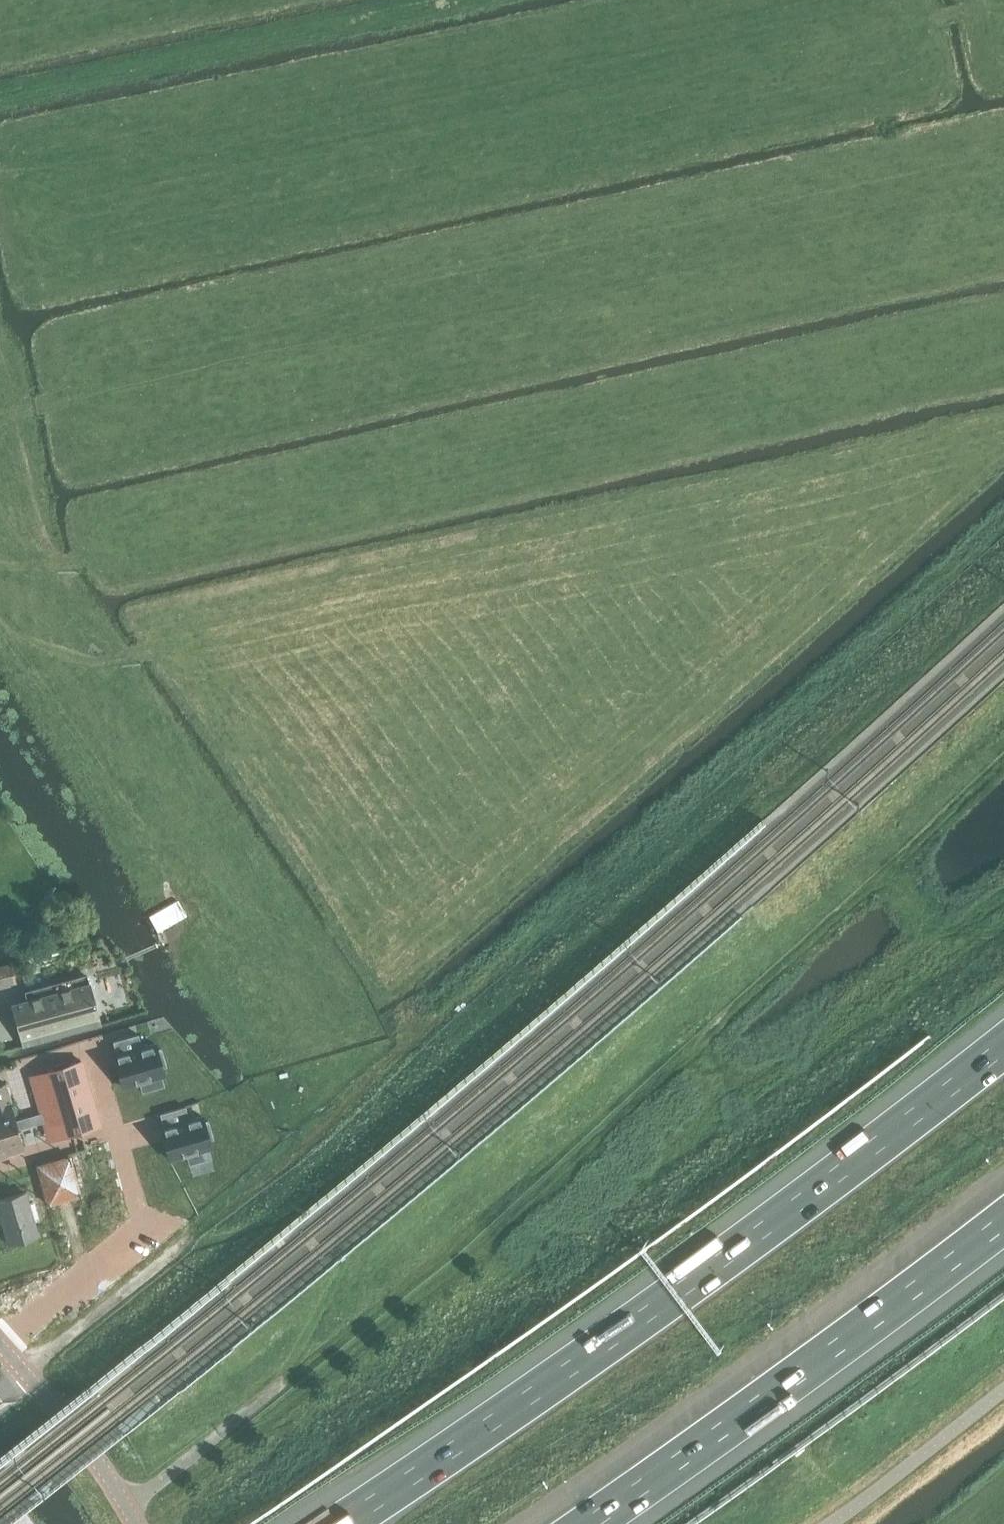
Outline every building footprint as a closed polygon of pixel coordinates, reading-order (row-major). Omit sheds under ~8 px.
[(144,908),(155,928),(184,912),(173,892),(144,908)] [(16,982),(11,961),(0,964),(0,986),(16,982)] [(26,999),(13,1003),(22,1034),(97,1013),(90,984),(89,985),(86,976),(24,993),(26,999)] [(139,1080),(142,1091),(164,1084),(161,1074),(164,1073),(162,1066),(167,1065),(161,1048),(157,1049),(155,1042),(142,1046),(138,1033),(113,1040),(117,1053),(113,1054),(121,1085),(139,1080)] [(81,1059),(42,1070),(61,1136),(100,1124),(81,1059)] [(17,1124),(16,1119),(6,1082),(0,1083),(0,1129),(17,1124)] [(186,1152),(189,1163),(211,1156),(208,1146),(211,1145),(209,1138),(213,1137),(208,1120),(204,1121),(202,1114),(189,1118),(185,1105),(159,1112),(163,1126),(159,1127),(169,1158),(186,1152)] [(42,1112),(16,1119),(17,1124),(18,1128),(44,1120),(42,1112)] [(0,1129),(0,1155),(24,1148),(18,1128),(17,1124),(0,1129)] [(46,1204),(82,1195),(70,1153),(34,1163),(46,1204)] [(36,1210),(2,1220),(15,1263),(20,1261),(23,1272),(47,1265),(44,1254),(48,1253),(46,1244),(58,1240),(49,1210),(37,1214),(36,1210)]
